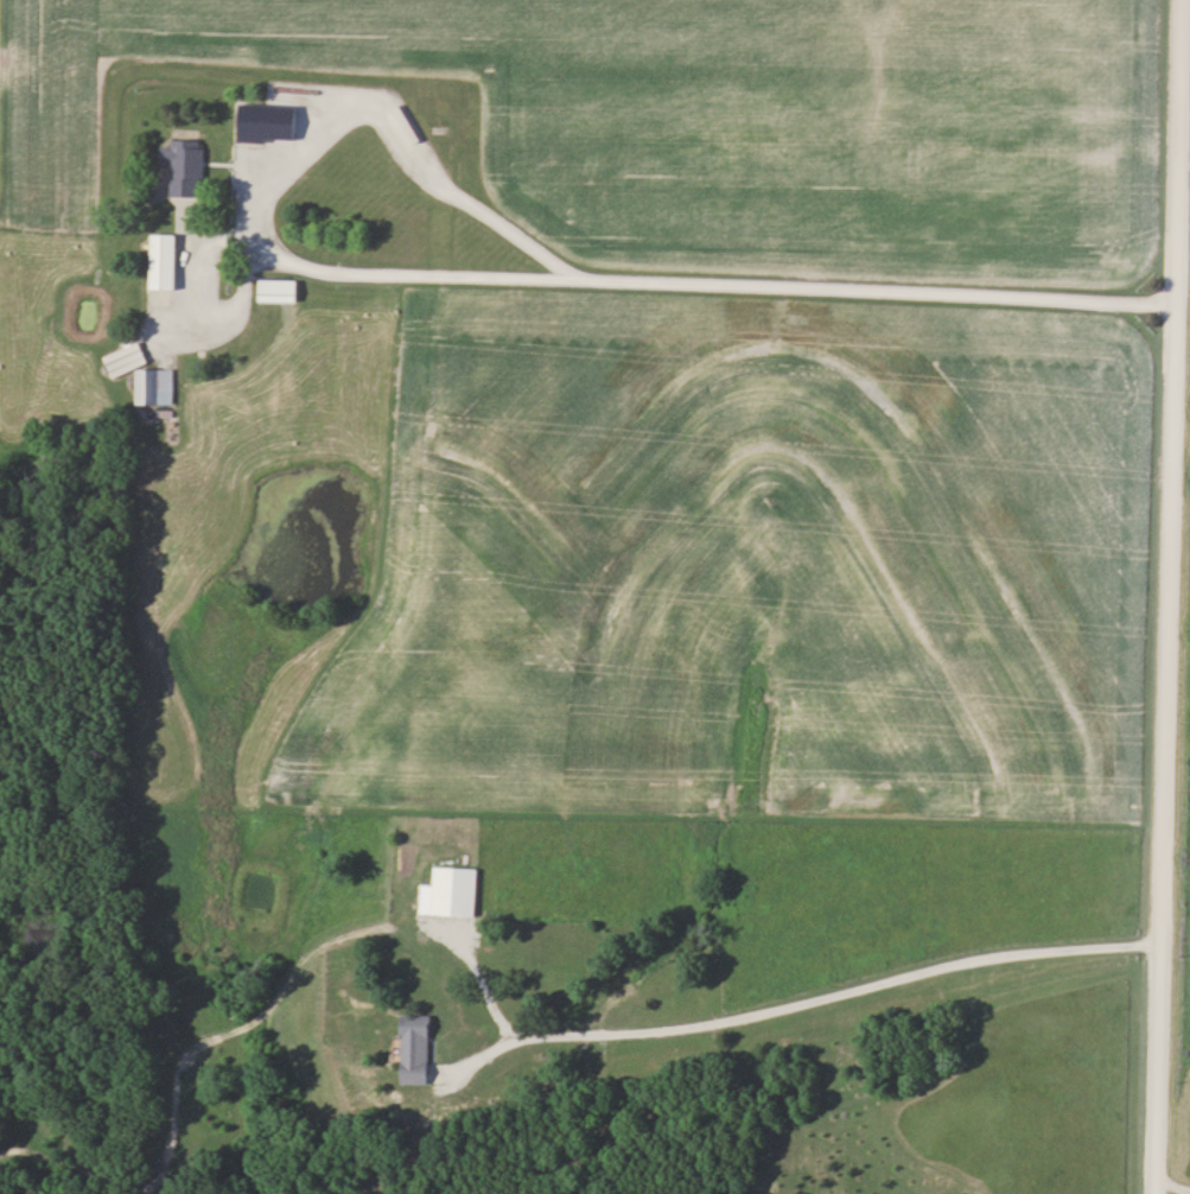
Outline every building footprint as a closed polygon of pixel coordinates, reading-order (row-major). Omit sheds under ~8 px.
[(269,119),(263,119),(263,104),(237,104),(237,138),(269,138),(269,119)] [(180,290),(181,234),(154,234),(153,304),(170,304),(170,289),(180,290)] [(300,280),(260,280),(260,302),(300,302),(300,280)] [(174,368),(138,368),(138,404),(174,404),(174,368)] [(479,868),(436,866),(434,913),(477,915),(479,868)] [(433,1083),(434,1014),(405,1014),(404,1083),(433,1083)]
